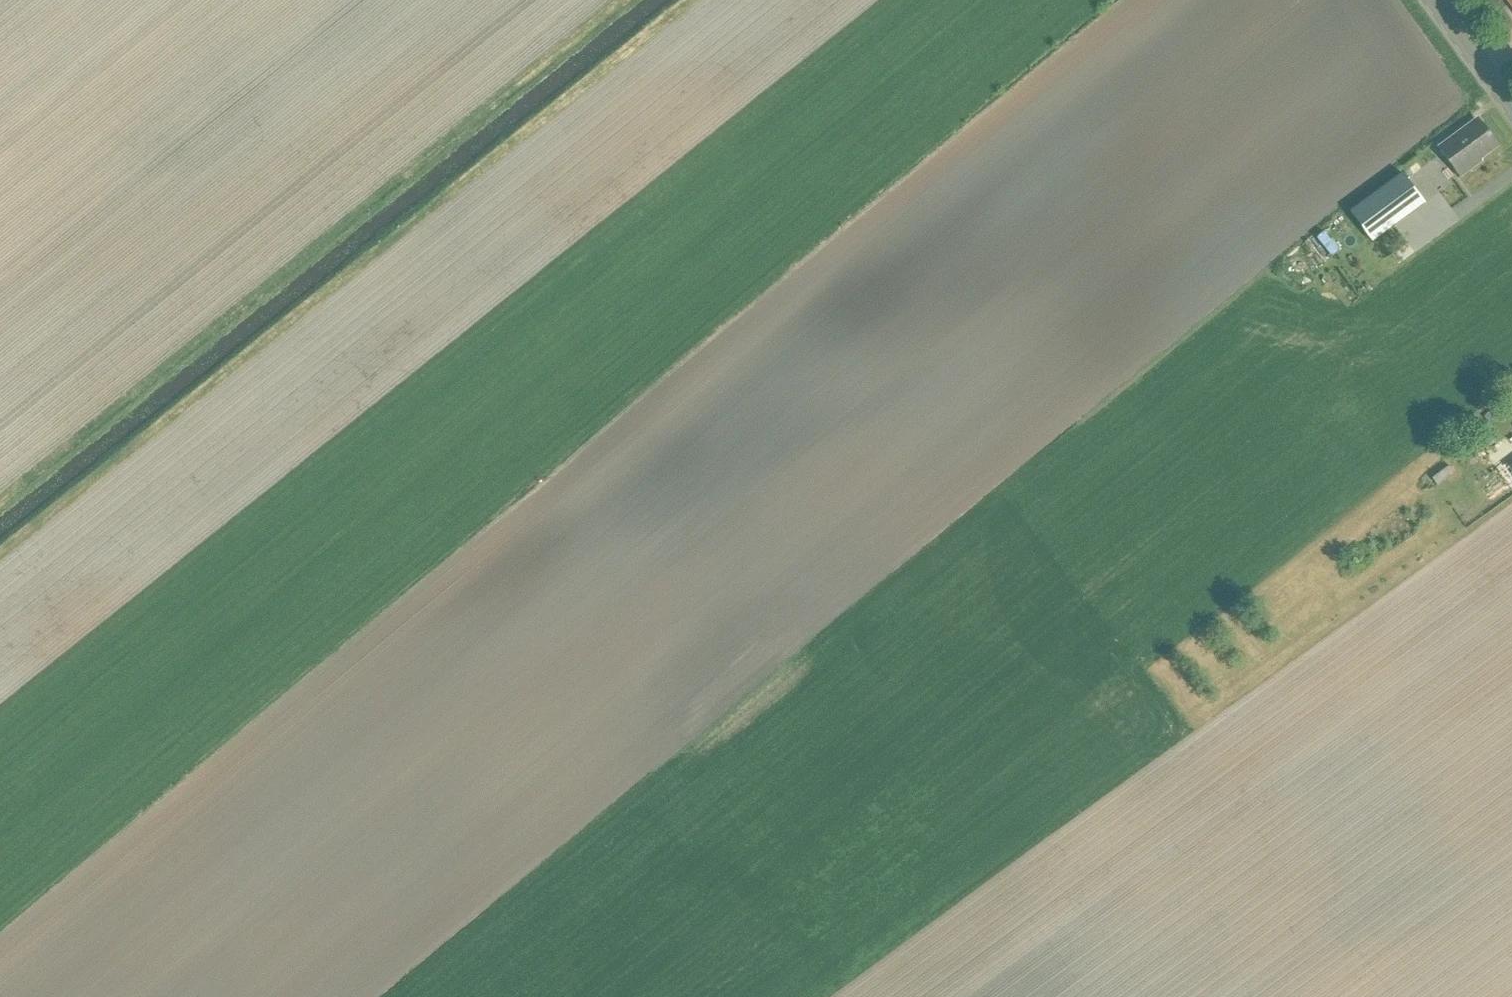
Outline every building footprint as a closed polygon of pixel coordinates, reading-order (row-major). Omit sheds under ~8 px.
[(1480,158),(1498,145),(1484,125),(1478,129),(1472,121),(1438,146),(1460,175),(1481,160),(1480,158)] [(1406,218),(1393,201),(1412,187),(1403,175),(1351,213),(1373,243),(1406,218)] [(1437,486),(1453,475),(1444,463),(1429,474),(1437,486)]
